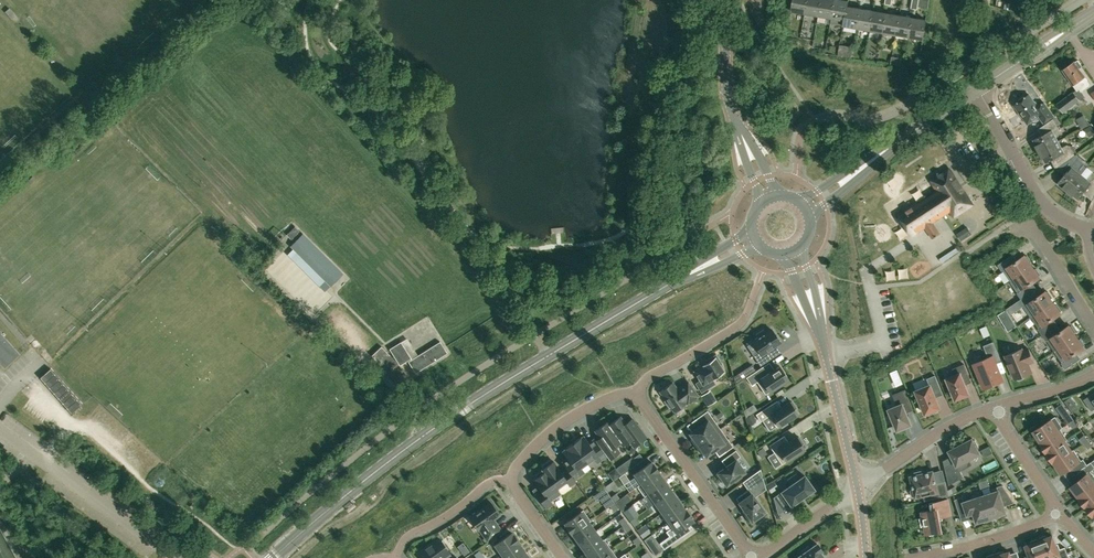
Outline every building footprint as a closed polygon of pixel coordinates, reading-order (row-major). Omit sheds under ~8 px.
[(805,14),(808,0),(793,0),(791,11),(805,14)] [(818,16),(821,0),(808,0),(805,14),(818,16)] [(832,18),(835,0),(821,0),(818,16),(832,18)] [(844,20),(845,20),(847,6),(848,1),(845,0),(835,0),(832,18),(844,20)] [(1015,3),(1011,3),(1010,10),(1022,12),(1023,5),(1019,4),(1020,2),(1015,1),(1015,3)] [(861,8),(847,6),(845,20),(844,20),(843,26),(857,28),(861,8)] [(870,30),(873,11),(861,8),(857,28),(870,30)] [(887,13),(873,11),(870,30),(883,33),(887,13)] [(896,35),(900,15),(887,13),(883,33),(896,35)] [(913,17),(900,15),(896,35),(909,37),(913,17)] [(913,17),(909,37),(923,39),(927,20),(913,17)] [(1090,82),(1079,68),(1082,66),(1078,60),(1075,62),(1063,70),(1077,90),(1057,104),(1063,112),(1084,97),(1079,90),(1090,82)] [(1045,124),(1055,117),(1044,103),(1038,107),(1029,95),(1025,97),(1025,96),(1019,101),(1020,102),(1014,105),(1020,113),(1019,113),(1022,117),(1028,124),(1039,116),(1045,124)] [(1040,152),(1058,142),(1055,135),(1061,132),(1058,127),(1054,119),(1041,128),(1044,134),(1033,140),(1040,152)] [(1059,167),(1071,158),(1076,155),(1070,146),(1068,145),(1062,148),(1058,142),(1040,152),(1046,163),(1054,159),(1056,160),(1059,167)] [(1071,158),(1059,167),(1057,168),(1058,168),(1066,174),(1058,183),(1068,191),(1081,175),(1076,170),(1078,167),(1078,163),(1071,158)] [(950,169),(932,180),(939,191),(918,205),(916,202),(897,214),(898,215),(896,217),(901,224),(903,223),(912,236),(925,227),(932,238),(940,233),(933,223),(951,211),(955,217),(974,205),(950,169)] [(1090,175),(1087,179),(1081,175),(1068,191),(1078,200),(1084,193),(1086,192),(1087,193),(1093,196),(1093,174),(1090,175)] [(295,226),(287,235),(291,239),(300,231),(295,226)] [(972,226),(961,231),(964,239),(975,234),(972,226)] [(303,234),(291,246),(293,248),(326,281),(331,285),(342,273),(303,234)] [(1003,269),(1011,280),(1033,266),(1030,262),(1032,261),(1028,255),(1026,256),(1025,254),(1014,261),(1010,256),(998,264),(1002,270),(1003,269)] [(1035,269),(1033,266),(1011,280),(1018,291),(1017,292),(1021,298),(1031,291),(1033,290),(1029,284),(1040,277),(1039,275),(1041,274),(1037,268),(1035,269)] [(1024,305),(1032,316),(1053,302),(1051,298),(1052,297),(1048,291),(1047,292),(1046,290),(1035,297),(1031,291),(1021,298),(1019,300),(1023,305),(1024,305)] [(778,295),(761,300),(764,309),(781,303),(778,295)] [(1056,305),(1053,302),(1032,316),(1039,327),(1038,328),(1042,334),(1054,326),(1050,320),(1061,313),(1060,311),(1061,310),(1057,304),(1056,305)] [(1005,311),(997,316),(1000,320),(1008,316),(1005,311)] [(1055,351),(1077,336),(1074,332),(1076,331),(1072,325),(1070,326),(1069,324),(1058,332),(1054,326),(1042,334),(1046,340),(1047,339),(1055,351)] [(758,349),(752,353),(760,364),(772,357),(768,350),(780,342),(772,329),(766,333),(763,329),(756,334),(759,338),(753,342),(758,349)] [(4,368),(20,354),(1,333),(2,332),(0,330),(0,363),(4,368)] [(1079,339),(1077,336),(1055,351),(1062,361),(1061,362),(1065,368),(1077,360),(1073,354),(1084,347),(1083,345),(1085,344),(1081,338),(1079,339)] [(409,338),(403,341),(413,357),(419,354),(409,338)] [(390,349),(400,365),(411,358),(401,341),(390,349)] [(994,341),(983,345),(988,357),(974,363),(984,388),(1003,380),(995,362),(1001,359),(994,341)] [(439,342),(407,362),(414,374),(446,354),(439,342)] [(387,352),(381,346),(371,355),(377,361),(387,352)] [(1028,348),(1022,350),(1022,348),(1005,355),(1015,378),(1016,378),(1019,380),(1024,378),(1025,374),(1031,372),(1028,363),(1034,361),(1028,348)] [(405,371),(390,355),(380,364),(395,380),(405,371)] [(708,362),(695,371),(701,380),(696,383),(701,392),(707,389),(704,384),(724,372),(720,365),(722,364),(716,355),(707,360),(708,362)] [(964,381),(970,379),(964,364),(953,368),(955,374),(946,378),(955,399),(969,393),(964,381)] [(768,373),(763,366),(746,377),(751,385),(757,382),(765,394),(788,379),(779,366),(768,373)] [(51,369),(41,378),(72,413),(82,404),(51,369)] [(941,390),(935,375),(927,378),(930,385),(916,391),(925,414),(928,412),(929,415),(938,411),(937,409),(940,408),(934,393),(941,390)] [(674,411),(686,402),(687,404),(698,396),(690,384),(683,389),(681,387),(681,388),(678,390),(672,382),(660,391),(666,400),(664,401),(669,407),(670,406),(674,411)] [(906,412),(912,410),(904,389),(893,394),(897,405),(888,409),(897,430),(911,424),(906,412)] [(716,400),(710,391),(705,393),(706,395),(704,397),(709,404),(716,400)] [(1084,399),(1091,410),(1093,408),(1093,392),(1084,399)] [(756,414),(760,421),(769,416),(777,427),(797,413),(794,409),(796,408),(792,401),(790,402),(789,401),(772,412),(768,406),(756,414)] [(754,402),(743,408),(747,414),(758,408),(754,402)] [(1074,419),(1066,408),(1061,412),(1068,423),(1069,423),(1073,419),(1074,419)] [(691,438),(696,445),(721,428),(708,410),(696,418),(701,424),(690,432),(693,437),(691,438)] [(746,417),(748,425),(756,421),(752,414),(746,417)] [(1041,441),(1061,428),(1063,427),(1056,415),(1034,430),(1041,441)] [(632,418),(625,423),(620,417),(609,425),(622,443),(623,446),(630,441),(634,446),(646,437),(632,418)] [(1073,419),(1069,423),(1073,428),(1077,425),(1073,419)] [(595,430),(601,438),(597,442),(600,447),(606,456),(609,459),(619,452),(616,448),(622,443),(609,425),(607,422),(595,430)] [(734,446),(721,428),(696,445),(701,453),(703,451),(707,455),(717,448),(722,454),(734,446)] [(1047,452),(1065,440),(1068,439),(1061,428),(1041,441),(1041,442),(1040,443),(1047,452)] [(1080,438),(1084,443),(1088,440),(1084,435),(1080,438)] [(581,437),(573,443),(587,462),(593,458),(597,463),(606,456),(600,447),(597,442),(594,438),(588,442),(584,436),(581,438),(581,437)] [(803,443),(799,436),(797,437),(796,436),(786,443),(782,437),(769,445),(781,464),(805,449),(801,444),(803,443)] [(977,449),(979,448),(975,440),(973,440),(972,439),(949,451),(955,462),(945,467),(949,485),(963,477),(957,465),(980,453),(977,449)] [(1072,451),(1072,450),(1065,440),(1047,452),(1052,461),(1054,461),(1055,462),(1072,451)] [(1093,445),(1088,440),(1084,443),(1088,448),(1093,445)] [(581,467),(587,462),(573,443),(565,449),(562,451),(567,458),(562,461),(567,469),(574,479),(584,472),(581,467)] [(1072,451),(1055,462),(1061,473),(1073,465),(1076,471),(1087,464),(1083,458),(1081,460),(1074,449),(1072,450),(1072,451)] [(736,459),(740,456),(735,450),(724,458),(728,464),(716,473),(721,481),(723,479),(727,484),(733,480),(735,482),(742,477),(741,474),(745,472),(736,459)] [(576,481),(574,479),(567,469),(561,472),(553,461),(552,462),(550,460),(542,465),(544,468),(542,469),(561,494),(557,489),(567,482),(570,485),(576,481)] [(1081,477),(1070,486),(1079,496),(1093,484),(1093,475),(1091,471),(1093,469),(1093,465),(1091,461),(1087,464),(1076,471),(1081,477)] [(650,462),(632,474),(639,484),(658,472),(659,471),(653,463),(652,464),(650,462)] [(616,465),(610,468),(614,475),(620,472),(616,465)] [(561,494),(542,469),(543,470),(536,475),(537,477),(534,479),(541,489),(535,493),(546,508),(552,504),(550,501),(560,494),(561,495),(561,494)] [(748,478),(752,484),(763,476),(761,469),(748,478)] [(936,483),(933,471),(923,473),(923,472),(921,471),(915,472),(914,474),(914,475),(910,476),(913,488),(911,489),(911,490),(912,495),(913,496),(914,496),(915,498),(923,496),(924,501),(949,495),(946,481),(936,483)] [(639,484),(637,486),(644,496),(646,494),(664,481),(658,472),(639,484)] [(624,473),(619,477),(624,484),(629,480),(624,473)] [(773,497),(776,507),(787,500),(791,505),(814,489),(805,475),(799,479),(795,473),(787,479),(791,485),(773,497)] [(664,481),(646,494),(653,504),(656,503),(655,502),(671,491),(664,481)] [(774,481),(767,486),(771,492),(778,488),(774,481)] [(1079,496),(1079,497),(1078,498),(1086,507),(1093,500),(1093,484),(1079,496)] [(984,495),(992,519),(1000,517),(999,514),(1006,512),(1004,506),(1005,506),(1004,505),(1003,504),(1007,503),(1008,504),(1007,504),(1008,505),(1014,503),(1003,485),(997,486),(998,490),(984,495)] [(760,515),(765,512),(749,489),(736,498),(747,513),(745,514),(751,523),(761,517),(760,515)] [(671,491),(655,502),(656,503),(662,512),(678,501),(671,491)] [(612,496),(616,501),(620,498),(616,493),(612,496)] [(609,495),(602,501),(607,507),(614,502),(609,495)] [(984,522),(992,519),(984,495),(964,501),(962,496),(955,499),(959,514),(967,511),(968,514),(973,513),(977,522),(983,520),(984,522)] [(620,498),(616,501),(619,507),(624,504),(620,498)] [(938,531),(941,530),(939,517),(951,515),(947,499),(929,502),(931,510),(922,512),(923,517),(920,518),(921,526),(926,525),(927,533),(926,533),(930,533),(930,535),(938,533),(938,531)] [(1093,515),(1093,500),(1086,507),(1092,515),(1093,514),(1093,515)] [(662,512),(660,513),(667,523),(685,510),(678,501),(662,512)] [(502,529),(494,519),(500,515),(491,502),(469,517),(478,530),(479,529),(487,540),(502,529)] [(615,502),(611,505),(614,510),(619,507),(615,502)] [(588,521),(588,522),(590,520),(583,509),(565,522),(566,524),(565,525),(571,533),(572,533),(572,532),(588,521)] [(669,536),(660,543),(664,549),(682,536),(678,530),(692,520),(691,518),(692,518),(686,509),(685,510),(667,523),(670,527),(668,529),(667,533),(669,536)] [(630,520),(635,517),(631,511),(626,515),(630,520)] [(619,520),(623,526),(627,522),(623,517),(619,520)] [(635,517),(630,520),(634,526),(638,522),(635,517)] [(572,532),(572,533),(579,542),(595,531),(588,522),(588,521),(572,532)] [(627,522),(623,526),(626,531),(631,528),(627,522)] [(646,533),(642,528),(638,531),(641,536),(646,533)] [(595,531),(579,542),(586,552),(602,541),(601,540),(595,531)] [(518,542),(518,543),(519,542),(513,534),(512,534),(511,532),(495,544),(502,554),(518,542)] [(472,535),(464,540),(472,550),(479,545),(472,535)] [(1038,538),(1046,557),(1069,557),(1065,547),(1058,549),(1052,535),(1047,537),(1046,535),(1038,538)] [(632,540),(636,545),(640,542),(637,536),(632,540)] [(650,536),(644,540),(647,545),(653,540),(650,536)] [(1038,538),(1030,541),(1031,544),(1025,546),(1030,557),(1046,557),(1038,538)] [(422,557),(441,557),(442,557),(443,557),(455,557),(453,555),(451,556),(448,553),(449,552),(439,539),(418,554),(422,557)] [(586,552),(590,557),(598,557),(611,549),(603,539),(601,540),(602,541),(586,552)] [(518,543),(518,542),(502,554),(505,557),(517,557),(525,552),(518,543)] [(1066,544),(1070,554),(1075,552),(1072,542),(1066,544)] [(824,557),(820,552),(822,550),(817,543),(810,548),(808,546),(801,551),(803,553),(796,557),(824,557)] [(611,549),(598,557),(617,557),(611,549)]
